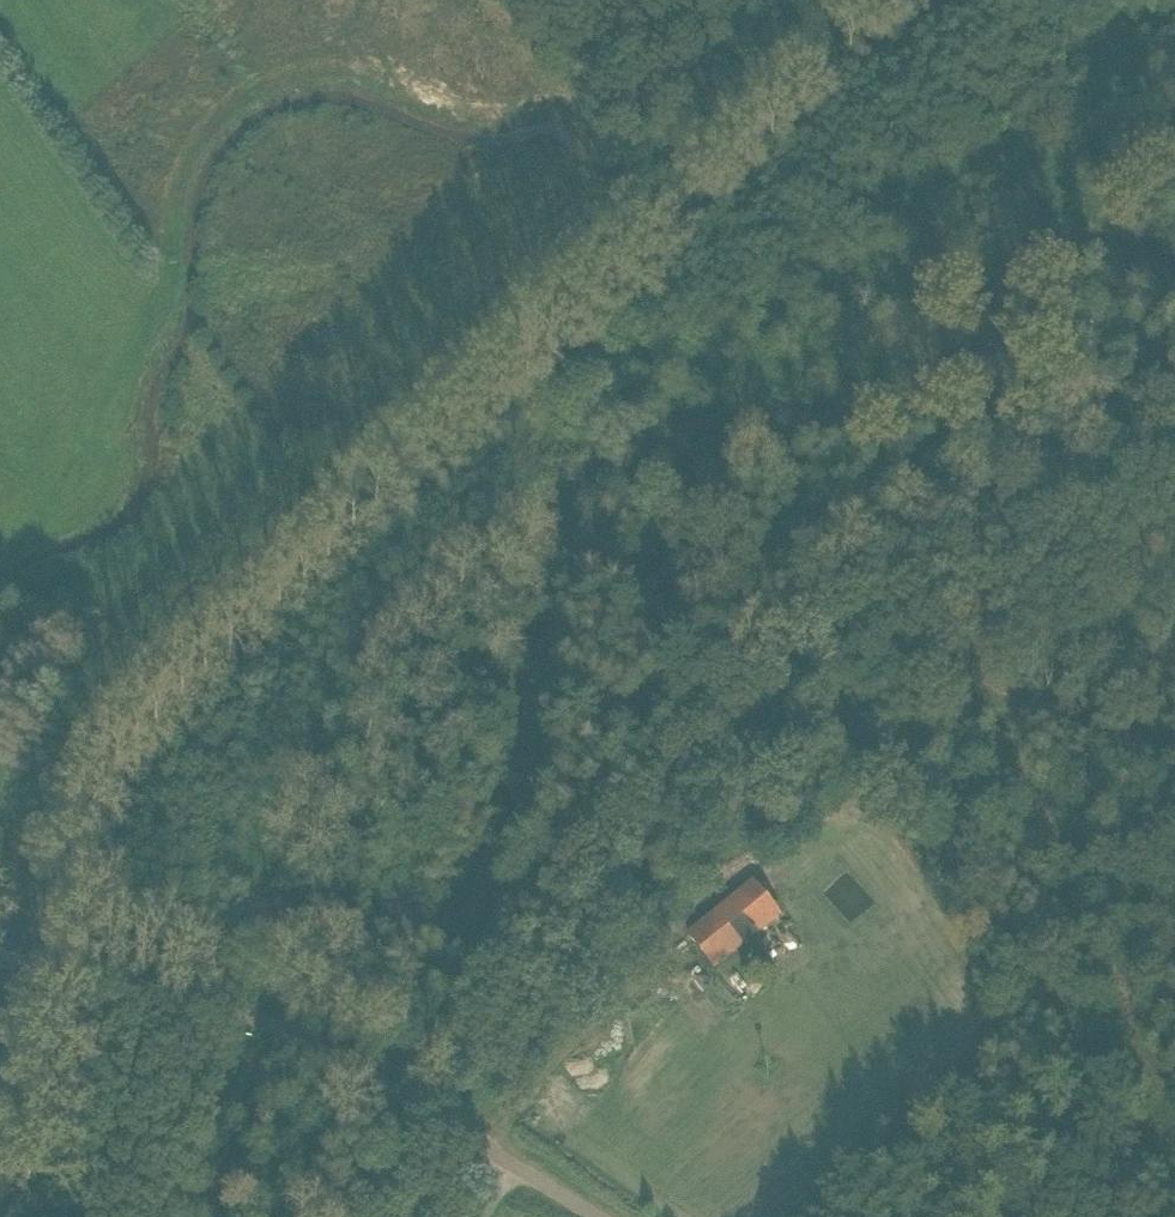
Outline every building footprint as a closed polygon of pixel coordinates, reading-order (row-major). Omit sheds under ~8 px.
[(755,885),(691,937),(716,968),(731,956),(726,950),(762,921),(767,927),(780,916),(755,885)]
